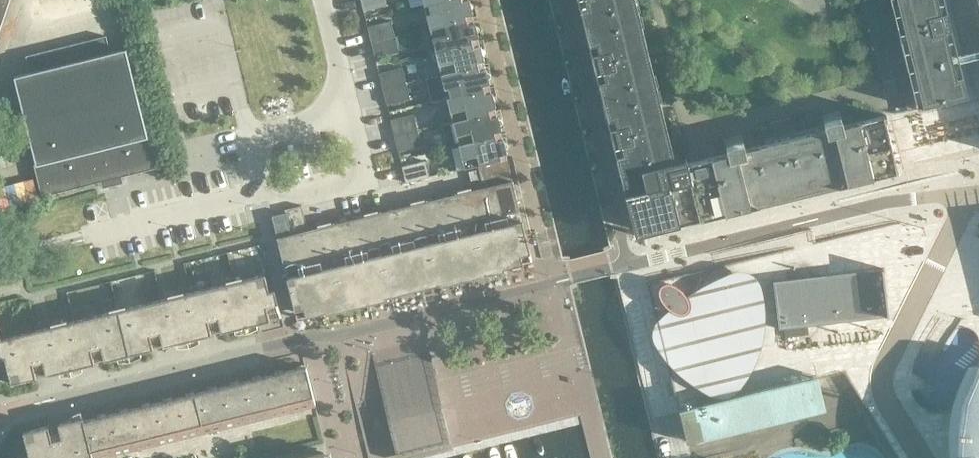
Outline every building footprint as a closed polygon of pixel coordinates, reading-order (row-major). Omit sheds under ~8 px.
[(10,0),(0,0),(0,28),(10,0)] [(385,0),(361,0),(363,10),(387,5),(385,0)] [(468,0),(439,0),(424,4),(429,27),(472,17),(468,0)] [(635,235),(904,170),(908,189),(978,172),(978,0),(856,0),(884,114),(842,125),(839,112),(822,116),(824,124),(764,139),(765,143),(744,148),(741,135),(724,140),(727,153),(695,160),(662,26),(658,26),(651,0),(578,0),(635,235)] [(478,40),(472,17),(429,27),(435,50),(478,40)] [(390,20),(367,26),(371,41),(394,36),(390,20)] [(30,72),(14,76),(35,162),(33,163),(41,196),(100,181),(102,187),(122,182),(120,176),(157,167),(149,134),(147,135),(125,48),(110,52),(105,35),(25,55),(30,72)] [(398,51),(394,36),(371,41),(375,57),(398,51)] [(483,63),(478,40),(435,50),(441,74),(483,63)] [(489,87),(483,63),(441,74),(446,97),(489,87)] [(402,67),(378,72),(382,88),(406,82),(402,67)] [(410,98),(406,82),(382,88),(386,104),(410,98)] [(495,110),(489,87),(446,97),(452,121),(495,110)] [(501,134),(495,110),(452,121),(437,124),(442,148),(458,144),(501,134)] [(413,113),(392,118),(390,119),(394,135),(417,129),(413,113)] [(794,131),(791,117),(770,122),(773,136),(794,131)] [(421,145),(417,129),(394,135),(398,150),(421,145)] [(506,157),(501,134),(458,144),(442,148),(448,172),(464,168),(477,164),(506,157)] [(506,157),(477,164),(482,186),(488,185),(512,179),(506,157)] [(425,160),(404,165),(401,166),(405,182),(429,176),(425,160)] [(476,169),(468,171),(470,181),(478,179),(476,169)] [(307,230),(290,234),(277,237),(296,318),(532,260),(512,179),(488,185),(482,186),(307,230)] [(285,209),(285,212),(290,234),(307,230),(301,205),(285,209)] [(290,234),(285,212),(271,216),(277,237),(290,234)] [(879,270),(780,284),(786,329),(885,316),(879,270)] [(763,276),(746,271),(697,296),(686,288),(676,285),(667,288),(667,298),(677,309),(659,330),(659,341),(696,383),(719,399),(732,399),(750,390),(759,373),(771,350),(774,329),(771,293),(763,276)] [(264,274),(235,281),(245,326),(278,318),(279,320),(280,320),(279,317),(281,317),(274,289),(268,290),(264,274)] [(245,326),(235,281),(176,296),(187,340),(211,334),(212,337),(213,337),(212,334),(245,326)] [(187,340),(176,296),(118,310),(128,354),(162,346),(162,349),(164,349),(163,346),(187,340)] [(128,354),(118,310),(59,324),(70,369),(94,363),(95,366),(97,365),(96,362),(128,354)] [(59,324),(1,339),(0,341),(0,354),(5,357),(12,383),(45,375),(46,378),(47,377),(46,375),(70,369),(59,324)] [(427,350),(400,357),(376,363),(388,414),(389,418),(388,419),(397,454),(396,454),(397,457),(408,457),(453,447),(451,440),(450,441),(442,405),(441,406),(440,402),(427,350)] [(315,404),(305,366),(283,372),(292,409),(315,404)] [(292,409),(283,372),(261,377),(270,415),(292,409)] [(270,415),(261,377),(239,383),(248,420),(270,415)] [(831,379),(687,411),(697,445),(841,410),(831,379)] [(248,420),(239,383),(217,388),(226,426),(248,420)] [(226,426),(217,388),(194,393),(204,431),(226,426)] [(204,431),(194,393),(172,399),(181,437),(204,431)] [(974,409),(966,457),(978,457),(978,397),(974,409)] [(181,437),(172,399),(150,404),(159,442),(181,437)] [(159,442),(150,404),(128,410),(137,447),(159,442)] [(137,447),(128,410),(106,415),(115,453),(137,447)] [(106,415),(84,420),(93,457),(94,457),(115,453),(106,415)] [(83,418),(58,424),(57,421),(56,421),(57,424),(23,432),(29,457),(93,457),(84,420),(83,418)]
